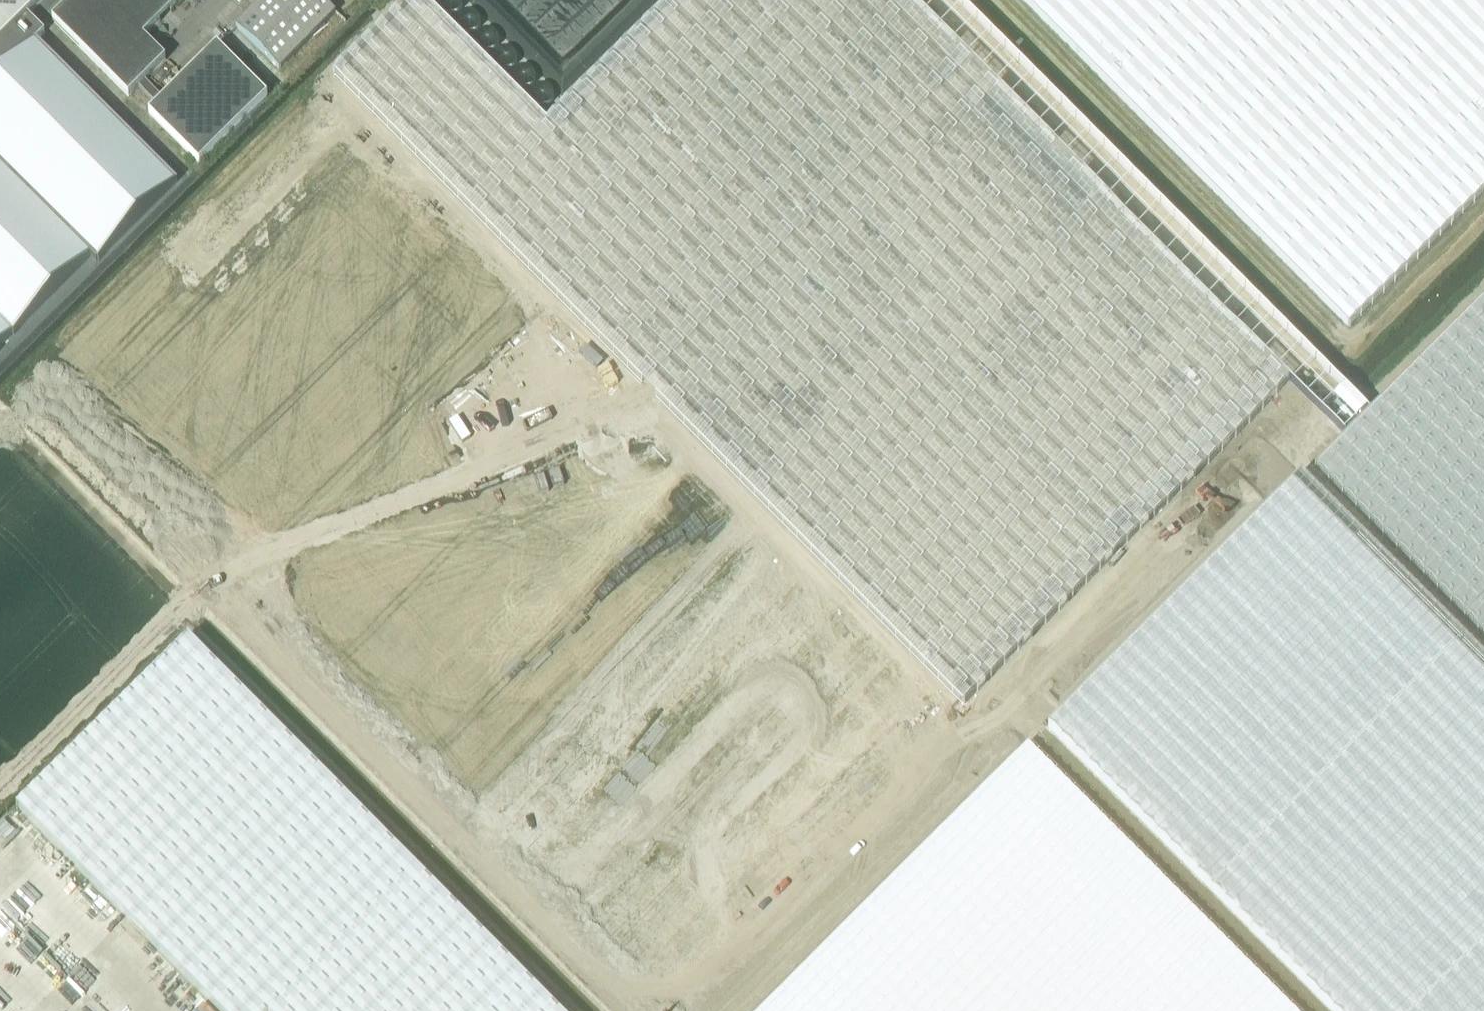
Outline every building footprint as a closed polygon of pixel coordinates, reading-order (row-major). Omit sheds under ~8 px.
[(36,25),(33,22),(27,16),(43,0),(0,0),(0,62),(36,25)] [(424,0),(409,0),(6,401),(616,1010),(655,1010),(1288,379),(1346,438),(1369,415),(959,0),(671,0),(547,124),(424,0)] [(52,20),(128,97),(138,87),(156,105),(148,113),(199,164),(267,96),(216,45),(163,99),(144,81),(165,60),(143,38),(182,0),(72,0),(52,20)] [(335,13),(322,0),(263,0),(236,28),(279,70),(335,13)] [(1348,327),(1483,192),(1483,0),(1022,0),(1348,327)] [(91,256),(96,262),(176,182),(36,42),(43,34),(44,33),(36,25),(0,62),(0,347),(91,256)] [(1369,415),(1346,438),(1316,468),(1483,635),(1483,299),(1369,415)] [(1047,730),(1219,903),(1328,1010),(1483,1010),(1483,658),(1302,476),(1047,730)] [(17,807),(117,908),(219,1010),(274,1010),(406,880),(411,885),(301,995),(285,1010),(559,1010),(423,874),(413,864),(189,637),(39,785),(17,807)] [(759,1010),(1293,1010),(1028,745),(759,1010)]
